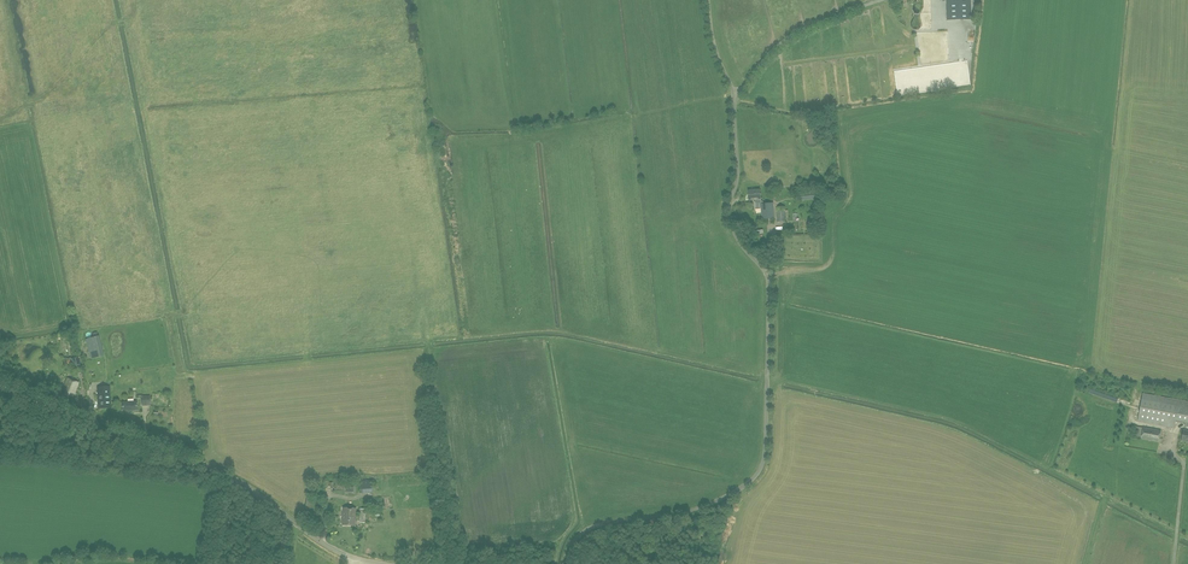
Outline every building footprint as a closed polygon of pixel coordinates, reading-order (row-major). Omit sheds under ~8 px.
[(971,18),(971,0),(947,0),(947,19),(971,18)] [(775,218),(773,203),(763,204),(763,202),(762,201),(761,201),(760,199),(761,199),(760,190),(748,191),(749,200),(754,199),(755,209),(761,208),(762,219),(775,218)] [(777,207),(778,222),(786,221),(785,206),(777,207)] [(85,339),(90,356),(87,356),(88,359),(90,359),(91,360),(104,356),(99,336),(85,339)] [(67,378),(62,392),(73,397),(78,383),(67,378)] [(111,407),(110,390),(98,391),(98,408),(111,407)] [(1143,394),(1137,421),(1174,428),(1176,421),(1185,423),(1185,426),(1187,427),(1187,402),(1143,394)] [(141,397),(142,406),(150,405),(149,396),(141,397)] [(122,402),(123,412),(137,411),(136,402),(122,402)] [(1141,438),(1140,439),(1158,442),(1161,430),(1143,427),(1143,428),(1137,427),(1135,437),(1141,438)] [(372,493),(371,480),(360,481),(361,493),(372,493)] [(307,497),(305,509),(311,510),(313,499),(307,497)] [(342,525),(355,526),(356,509),(343,508),(342,525)]
